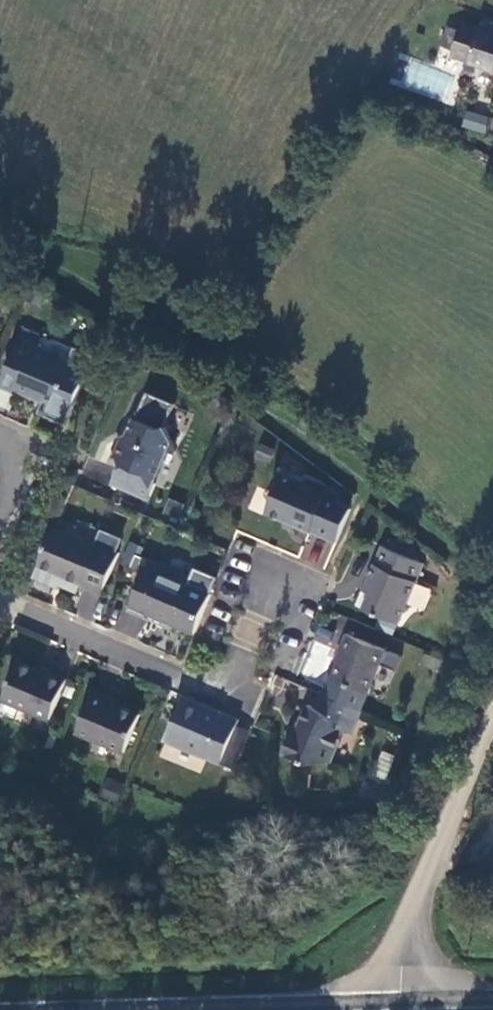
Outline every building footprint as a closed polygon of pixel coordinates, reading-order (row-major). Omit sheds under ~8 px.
[(484,19),(480,28),(462,23),(458,33),(447,30),(441,47),(452,50),(451,59),(492,72),(492,22),(484,19)] [(410,62),(403,86),(444,98),(451,73),(410,62)] [(464,110),(460,127),(483,134),(488,117),(464,110)] [(25,327),(1,384),(33,397),(34,394),(44,398),(39,412),(65,424),(95,355),(75,346),(68,363),(35,349),(41,334),(25,327)] [(133,417),(126,433),(119,436),(123,443),(117,457),(120,463),(111,484),(137,495),(140,490),(150,494),(154,485),(153,476),(163,452),(174,448),(164,424),(174,402),(147,390),(135,418),(133,417)] [(335,541),(349,507),(340,503),(340,501),(331,493),(327,489),(310,479),(308,484),(278,471),(270,491),(272,498),(266,511),(335,541)] [(331,493),(340,501),(345,491),(335,486),(331,493)] [(162,514),(178,519),(183,504),(167,498),(162,514)] [(98,545),(55,526),(38,566),(55,573),(57,570),(81,580),(80,583),(102,593),(120,550),(118,550),(121,543),(117,534),(102,527),(98,536),(103,538),(101,543),(99,542),(98,545)] [(317,567),(326,550),(309,541),(300,558),(317,567)] [(425,565),(384,546),(358,606),(399,624),(425,565)] [(146,566),(164,573),(167,567),(148,560),(146,566)] [(195,630),(211,592),(164,573),(146,566),(130,604),(195,630)] [(336,595),(351,601),(360,581),(345,574),(336,595)] [(122,609),(116,630),(137,636),(143,616),(122,609)] [(386,649),(346,633),(339,651),(342,652),(332,677),(328,676),(321,693),(361,710),(386,649)] [(0,690),(0,699),(48,720),(66,679),(49,672),(47,675),(13,661),(0,690)] [(94,691),(76,732),(124,752),(139,715),(108,702),(109,697),(94,691)] [(352,733),(362,710),(361,710),(321,693),(314,709),(308,706),(295,735),(290,732),(282,754),(302,762),(329,761),(343,729),(352,733)] [(198,702),(181,695),(178,702),(195,709),(198,702)] [(232,724),(235,717),(198,702),(195,709),(178,702),(163,739),(216,762),(217,760),(230,765),(236,750),(224,745),(232,724)] [(244,729),(232,724),(224,745),(236,750),(244,729)] [(385,778),(393,755),(382,750),(374,773),(385,778)]
